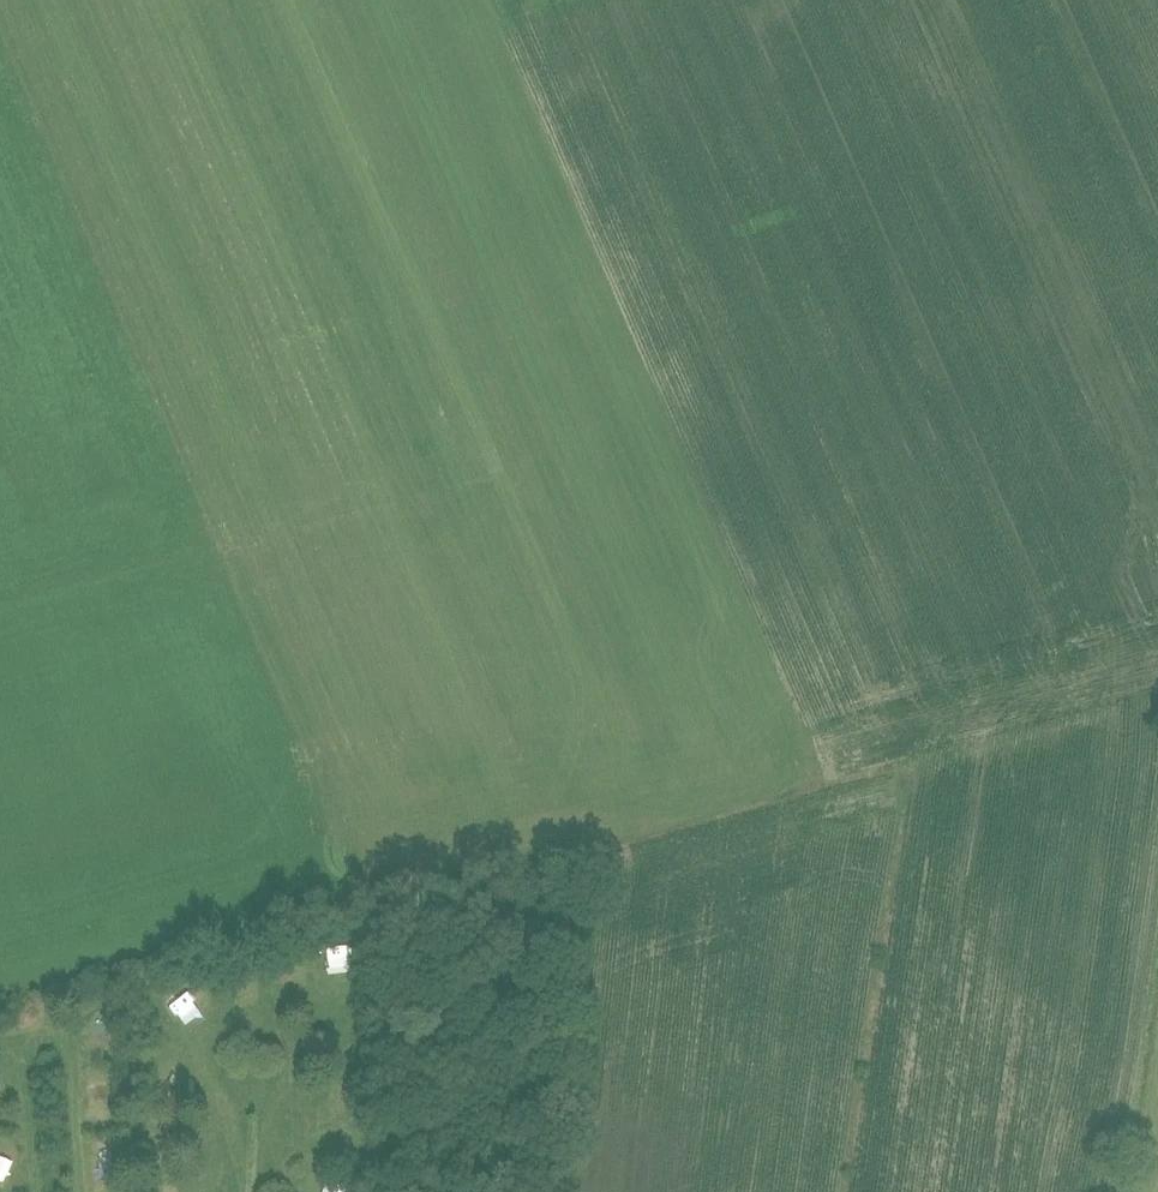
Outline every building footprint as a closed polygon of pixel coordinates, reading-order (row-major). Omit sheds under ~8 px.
[(15,1093),(10,1067),(0,1069),(0,1096),(15,1093)] [(0,1143),(0,1169),(18,1168),(17,1142),(0,1143)]
